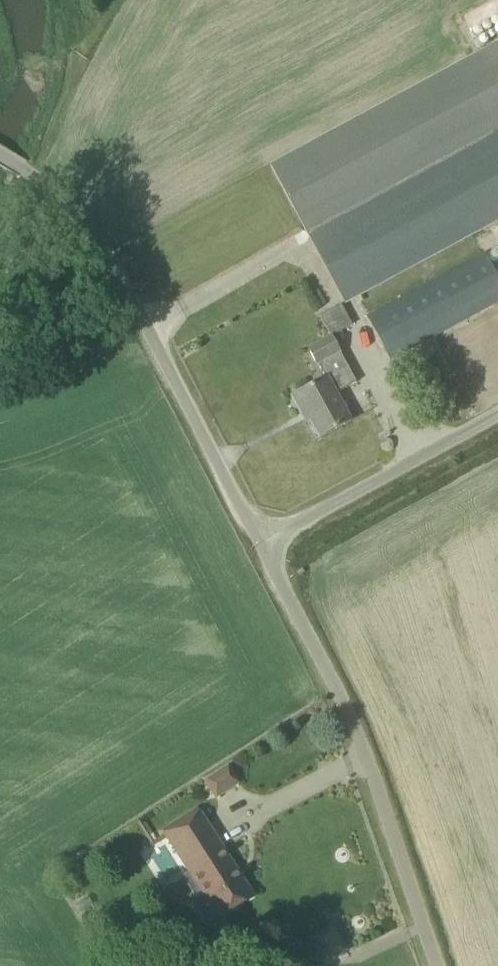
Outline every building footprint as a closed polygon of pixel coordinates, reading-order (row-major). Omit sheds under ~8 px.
[(481,52),(270,165),(304,228),(309,237),(344,303),(356,297),(478,231),(497,221),(497,43),(481,52)] [(390,361),(497,303),(497,278),(485,253),(366,317),(390,361)] [(344,305),(322,314),(330,335),(352,326),(344,305)] [(308,348),(311,354),(324,379),(292,397),(300,413),(305,410),(320,438),(351,421),(335,393),(356,382),(334,341),(331,336),(308,348)] [(205,781),(216,798),(239,783),(229,766),(205,781)] [(217,920),(236,908),(253,897),(198,809),(162,832),(203,896),(196,900),(195,907),(203,920),(211,922),(217,919),(217,920)] [(161,841),(141,852),(153,873),(172,861),(161,841)] [(331,927),(311,940),(326,963),(346,950),(331,927)]
